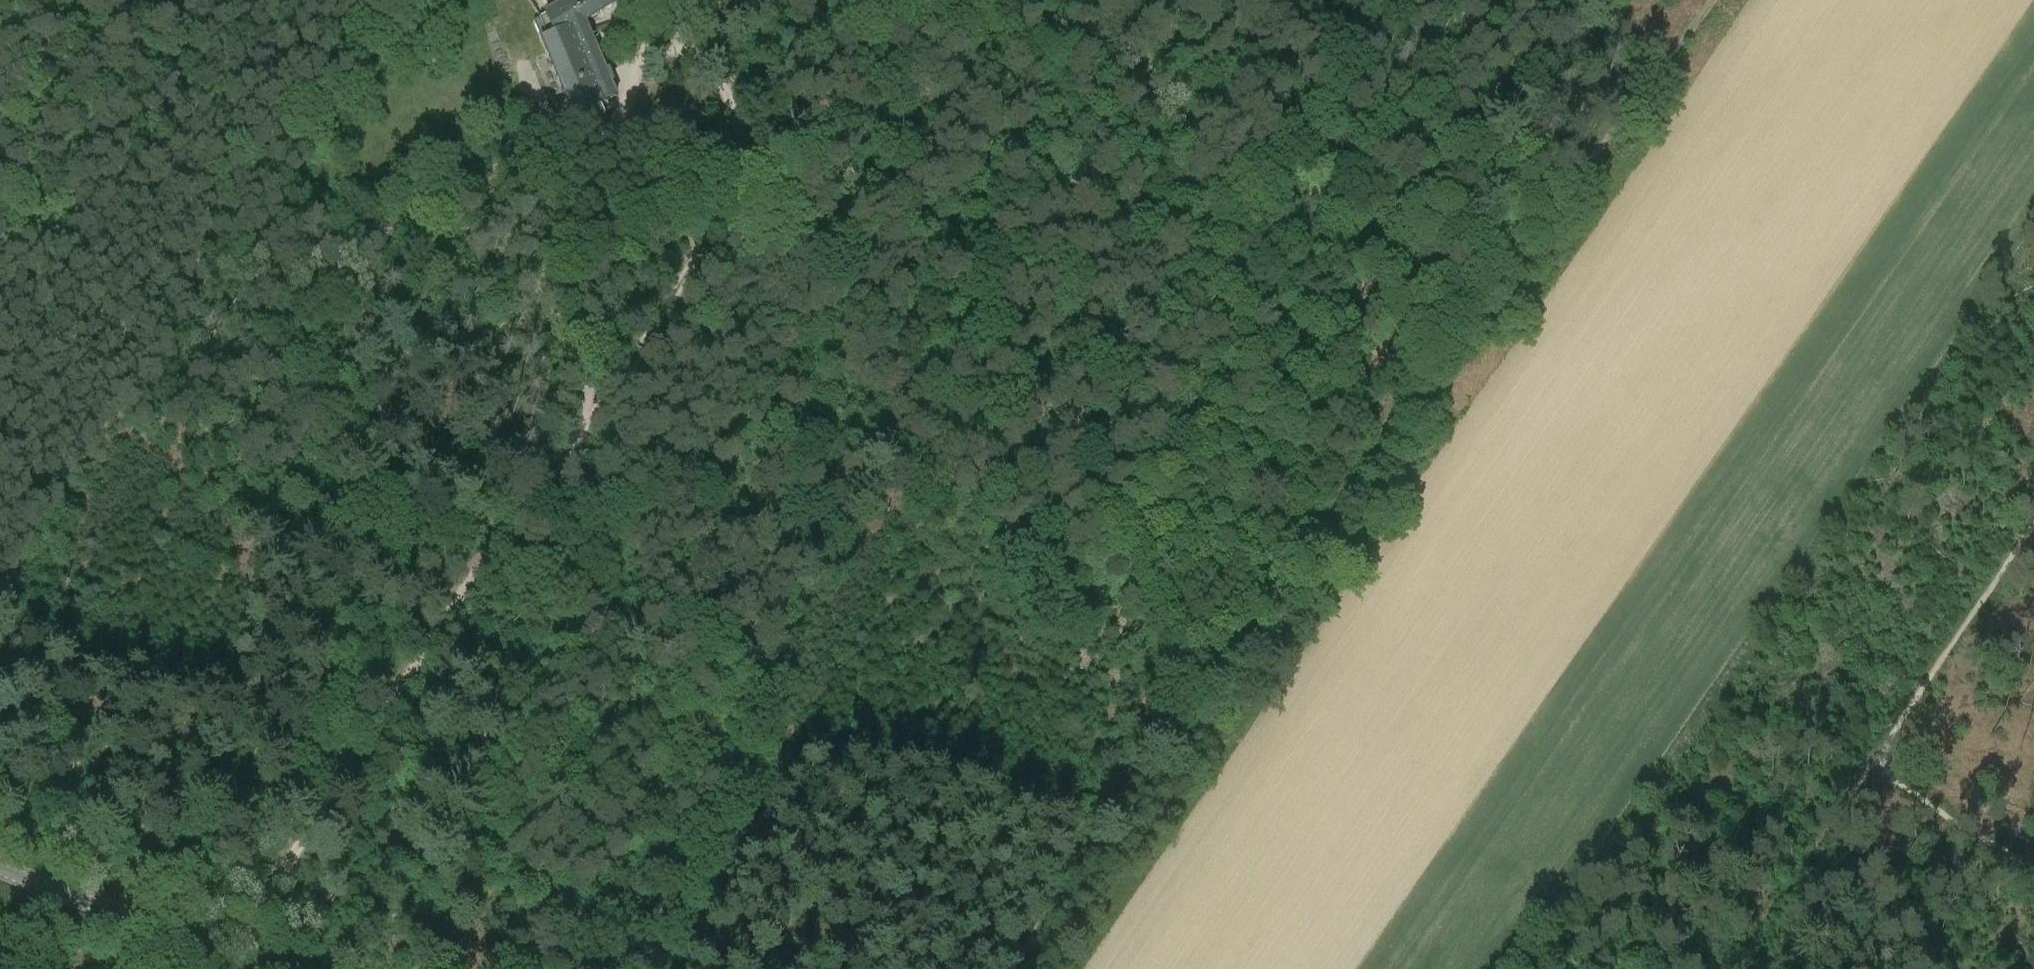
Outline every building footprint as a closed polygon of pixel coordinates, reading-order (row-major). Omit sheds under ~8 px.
[(543,41),(575,116),(576,116),(580,123),(601,114),(598,107),(601,105),(600,104),(614,98),(582,24),(620,1),(619,0),(569,0),(546,14),(546,15),(534,23),(542,42),(543,41)]
